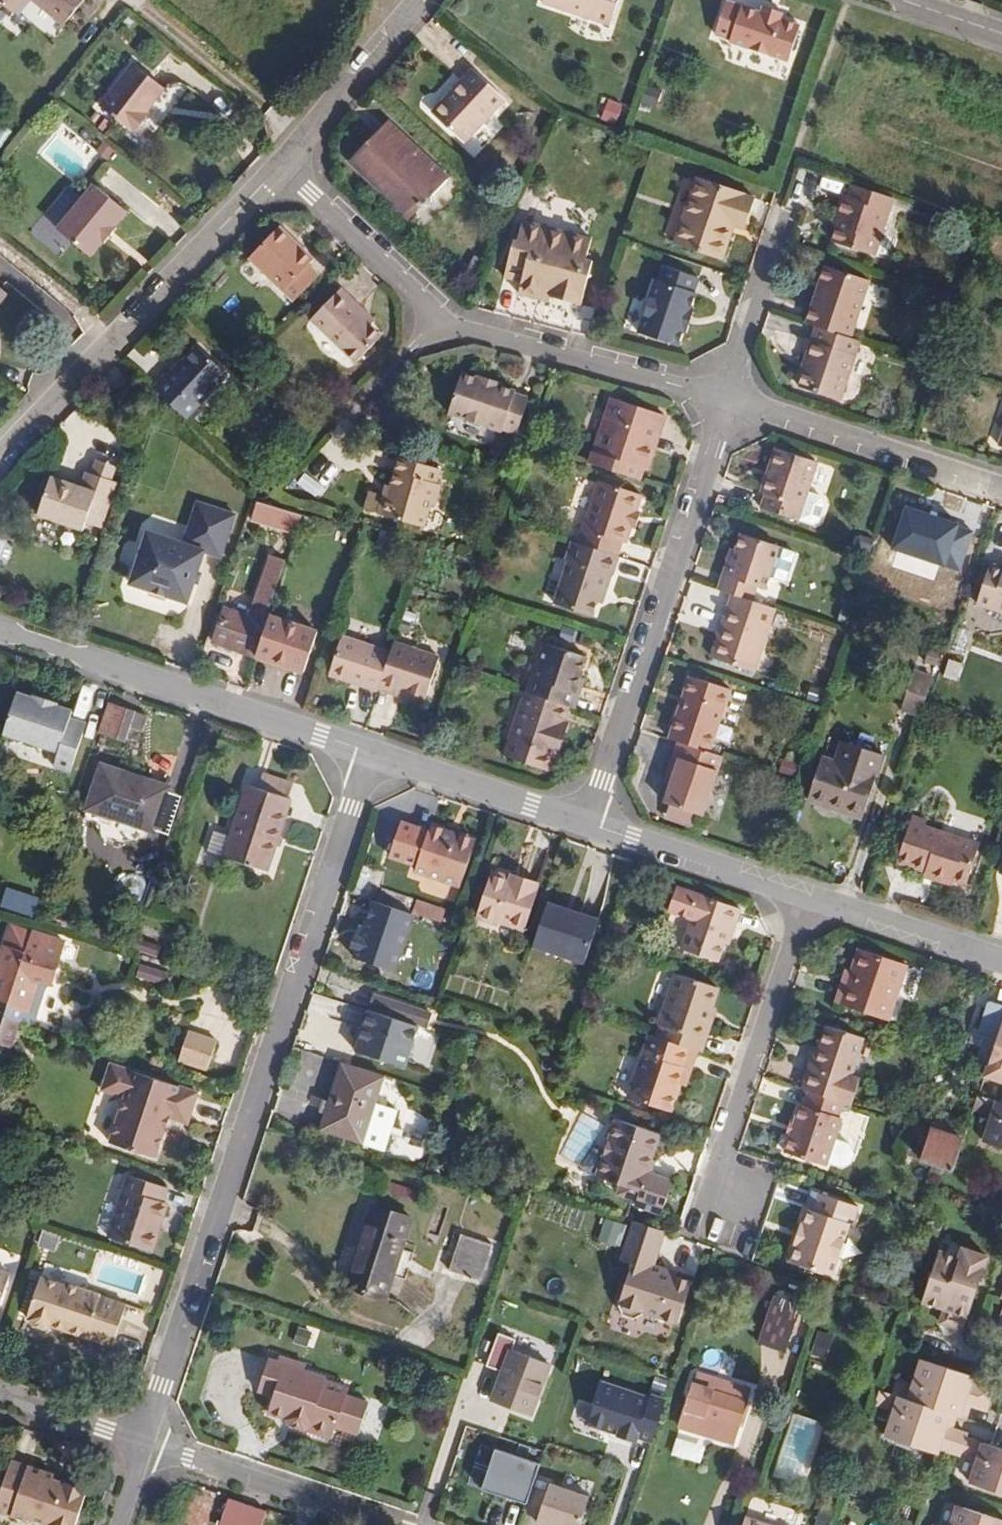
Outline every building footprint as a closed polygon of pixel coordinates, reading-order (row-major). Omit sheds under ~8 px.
[(12,13),(22,0),(0,0),(0,3),(12,13)] [(64,24),(84,0),(34,0),(64,24)] [(545,4),(612,27),(621,0),(546,0),(545,4)] [(732,2),(721,39),(794,62),(806,26),(787,20),(788,14),(768,7),(766,13),(732,2)] [(134,64),(100,108),(131,132),(132,131),(134,133),(148,115),(144,112),(164,87),(134,64)] [(474,69),(434,111),(467,142),(507,100),(474,69)] [(607,99),(602,120),(618,124),(623,103),(607,99)] [(450,176),(392,122),(360,156),(360,168),(390,196),(390,202),(410,220),(426,203),(434,201),(436,192),(450,176)] [(112,226),(125,212),(93,184),(55,228),(87,256),(100,241),(102,243),(114,228),(112,226)] [(684,189),(662,255),(709,272),(720,239),(731,242),(741,211),(731,207),(731,205),(684,189)] [(854,265),(873,208),(833,195),(829,209),(824,208),(818,226),(823,227),(820,237),(815,252),(854,265)] [(501,252),(492,288),(511,292),(508,305),(539,313),(541,308),(570,316),(582,273),(576,271),(583,241),(515,223),(507,252),(501,252)] [(268,237),(238,269),(283,312),(308,287),(298,277),(303,270),(268,237)] [(836,349),(855,291),(812,276),(793,334),(802,337),(836,349)] [(646,292),(628,345),(668,359),(673,343),(676,343),(683,322),(681,321),(686,305),(684,304),(688,290),(653,278),(648,292),(646,292)] [(369,350),(358,339),(336,318),(340,313),(329,302),(300,333),(344,375),(369,350)] [(362,334),(340,313),(336,318),(358,339),(362,334)] [(826,411),(846,352),(836,349),(802,337),(792,366),(795,367),(785,397),(826,411)] [(194,398),(223,367),(198,342),(168,373),(165,371),(153,383),(182,410),(194,398)] [(447,386),(436,427),(489,443),(490,441),(505,445),(515,409),(502,405),(502,402),(486,397),(487,395),(464,388),(463,390),(447,386)] [(185,413),(196,400),(194,398),(182,410),(185,413)] [(1001,403),(984,456),(1001,462),(1001,403)] [(638,481),(656,427),(613,413),(591,478),(632,492),(635,479),(638,481)] [(322,459),(309,472),(325,486),(337,473),(322,459)] [(751,505),(747,518),(784,531),(784,529),(799,534),(805,531),(811,512),(808,505),(794,501),(804,473),(761,459),(747,504),(751,505)] [(388,485),(392,469),(387,467),(382,483),(388,485)] [(421,515),(426,496),(422,494),(426,480),(392,469),(388,485),(382,483),(378,497),(375,508),(371,506),(365,524),(410,537),(417,514),(421,515)] [(101,491),(105,477),(87,470),(82,485),(101,491)] [(91,537),(106,493),(101,491),(82,485),(77,482),(72,497),(42,488),(29,525),(74,540),(76,532),(91,537)] [(624,523),(629,506),(587,491),(567,553),(605,566),(610,551),(614,553),(619,538),(624,523)] [(137,540),(120,592),(176,610),(193,560),(210,565),(223,523),(186,510),(173,552),(137,540)] [(281,541),(287,522),(265,514),(259,533),(281,541)] [(624,539),(628,524),(624,523),(619,538),(624,539)] [(771,589),(781,562),(728,543),(720,570),(714,569),(705,599),(719,604),(738,610),(743,596),(751,599),(756,585),(771,589)] [(594,601),(599,584),(600,585),(606,566),(605,566),(567,553),(560,550),(553,569),(556,570),(542,613),(580,626),(584,613),(588,599),(594,601)] [(271,554),(254,595),(272,603),(289,562),(271,554)] [(980,597),(1001,605),(1001,560),(993,557),(980,597)] [(589,615),(594,601),(588,599),(584,613),(589,615)] [(259,625),(265,605),(249,600),(236,638),(211,630),(200,662),(241,676),(245,665),(259,625)] [(741,680),(762,618),(738,610),(719,604),(698,666),(741,680)] [(294,682),(306,641),(293,637),(293,631),(274,625),(273,630),(259,625),(245,665),(294,682)] [(368,695),(379,661),(331,646),(320,680),(354,691),(353,695),(366,700),(368,695)] [(412,710),(427,666),(383,650),(379,661),(368,695),(412,710)] [(567,686),(574,666),(532,651),(516,702),(518,702),(557,715),(561,717),(567,699),(563,698),(567,686)] [(697,760),(718,697),(678,684),(671,705),(673,706),(670,716),(667,717),(657,748),(665,750),(697,760)] [(567,699),(571,687),(567,686),(563,698),(567,699)] [(904,741),(914,711),(917,702),(898,696),(885,735),(904,741)] [(24,697),(10,738),(65,756),(60,771),(76,776),(91,728),(76,723),(78,715),(63,710),(64,708),(41,700),(40,702),(24,697)] [(551,733),(557,715),(518,702),(497,766),(536,779),(541,764),(551,733)] [(112,705),(102,734),(126,742),(130,728),(141,732),(146,716),(112,705)] [(546,766),(556,734),(551,733),(541,764),(546,766)] [(822,755),(807,798),(863,817),(884,755),(843,741),(837,760),(822,755)] [(690,824),(709,764),(697,760),(665,750),(652,791),(657,793),(651,811),(654,812),(685,823),(690,824)] [(106,766),(92,809),(158,831),(172,788),(106,766)] [(290,794),(296,778),(271,770),(266,788),(283,794),(284,792),(290,794)] [(273,871),(289,821),(276,817),(283,794),(266,788),(254,784),(237,836),(221,832),(214,852),(273,871)] [(289,821),(297,796),(290,794),(284,792),(283,794),(276,817),(289,821)] [(680,837),(685,823),(654,812),(649,826),(680,837)] [(914,812),(900,856),(914,861),(913,864),(928,869),(928,871),(951,879),(953,877),(967,882),(980,842),(928,825),(930,817),(914,812)] [(458,881),(472,841),(442,831),(444,826),(428,821),(426,827),(401,819),(390,853),(416,861),(414,866),(458,881)] [(472,841),(473,836),(444,826),(442,831),(472,841)] [(529,934),(543,891),(540,890),(542,886),(527,881),(526,886),(515,882),(497,876),(482,921),(504,928),(505,926),(529,934)] [(733,930),(741,904),(678,883),(670,906),(693,914),(683,945),(719,956),(725,940),(728,929),(733,930)] [(445,910),(419,902),(416,912),(442,921),(445,910)] [(604,920),(551,903),(535,950),(588,968),(604,920)] [(381,974),(399,920),(364,909),(347,962),(381,974)] [(56,950),(21,939),(20,943),(0,937),(0,1023),(8,1026),(25,1032),(38,992),(42,993),(56,950)] [(848,984),(841,1005),(894,1023),(912,967),(864,951),(853,985),(848,984)] [(142,964),(137,977),(165,988),(170,975),(142,964)] [(717,1011),(723,990),(681,976),(664,1027),(671,1029),(667,1041),(697,1051),(706,1054),(720,1012),(717,1011)] [(432,1028),(437,1013),(378,994),(373,1009),(432,1028)] [(1000,1003),(991,1031),(1001,1034),(997,1049),(1001,1050),(1001,1003),(1000,1003)] [(423,1031),(370,1015),(358,1054),(411,1070),(423,1031)] [(8,1026),(0,1023),(0,1052),(8,1026)] [(187,1029),(178,1058),(206,1066),(215,1037),(187,1029)] [(855,1079),(868,1041),(832,1029),(824,1052),(820,1050),(807,1091),(815,1094),(847,1105),(855,1108),(864,1082),(855,1079)] [(690,1071),(697,1051),(667,1041),(650,1035),(629,1098),(672,1112),(686,1070),(690,1071)] [(994,1080),(1001,1083),(1001,1055),(994,1080)] [(123,1094),(109,1139),(154,1153),(167,1114),(186,1120),(196,1088),(109,1060),(101,1087),(123,1094)] [(398,1114),(378,1107),(387,1080),(381,1079),(351,1069),(345,1067),(323,1133),(385,1153),(398,1114)] [(840,1142),(846,1120),(843,1119),(847,1105),(815,1094),(811,1109),(807,1108),(802,1123),(796,1121),(791,1136),(796,1137),(791,1155),(831,1168),(832,1165),(847,1170),(856,1164),(859,1155),(855,1147),(840,1142)] [(988,1099),(983,1115),(1001,1121),(993,1147),(1001,1150),(1001,1104),(988,1099)] [(656,1176),(660,1164),(657,1162),(665,1136),(623,1121),(604,1179),(627,1186),(647,1192),(644,1202),(642,1207),(669,1217),(679,1183),(656,1176)] [(959,1174),(970,1139),(940,1129),(928,1163),(959,1174)] [(124,1170),(104,1231),(147,1245),(154,1223),(151,1222),(154,1212),(157,1213),(162,1198),(158,1196),(163,1184),(124,1170)] [(644,1202),(647,1192),(627,1186),(625,1196),(644,1202)] [(801,1250),(796,1265),(837,1278),(856,1221),(858,1222),(863,1208),(825,1196),(820,1213),(813,1212),(809,1225),(806,1225),(798,1250),(801,1250)] [(381,1205),(354,1287),(389,1298),(416,1217),(381,1205)] [(628,1226),(607,1220),(600,1242),(620,1249),(628,1226)] [(667,1234),(635,1223),(621,1262),(634,1266),(619,1307),(680,1329),(696,1283),(655,1269),(667,1234)] [(465,1233),(451,1274),(482,1285),(496,1244),(465,1233)] [(943,1253),(926,1304),(949,1311),(945,1325),(968,1332),(992,1258),(967,1250),(964,1260),(943,1253)] [(40,1274),(27,1316),(31,1317),(32,1324),(43,1327),(49,1323),(51,1321),(66,1325),(66,1329),(110,1345),(125,1302),(99,1293),(99,1292),(64,1280),(63,1282),(40,1274)] [(782,1296),(767,1340),(792,1348),(807,1304),(782,1296)] [(142,1334),(144,1310),(128,1308),(126,1333),(142,1334)] [(836,1338),(819,1332),(812,1356),(829,1361),(836,1338)] [(516,1352),(497,1403),(536,1418),(555,1366),(516,1352)] [(306,1365),(280,1356),(279,1362),(305,1371),(306,1365)] [(372,1406),(351,1399),(353,1391),(325,1382),(325,1378),(305,1371),(279,1362),(270,1359),(259,1391),(274,1397),(269,1413),(277,1416),(279,1411),(289,1414),(287,1419),(290,1428),(304,1433),(309,1432),(336,1442),(340,1430),(362,1437),(372,1406)] [(991,1414),(998,1392),(976,1386),(978,1380),(926,1363),(918,1388),(902,1382),(897,1398),(961,1419),(970,1422),(975,1408),(991,1414)] [(719,1447),(732,1407),(730,1406),(734,1393),(685,1377),(667,1429),(684,1435),(688,1425),(720,1436),(717,1447),(719,1447)] [(671,1403),(605,1382),(591,1426),(656,1448),(671,1403)] [(967,1455),(972,1441),(973,1438),(957,1432),(961,1419),(897,1398),(887,1395),(882,1410),(898,1415),(891,1440),(942,1457),(944,1451),(952,1454),(966,1458),(967,1455)] [(720,1436),(688,1425),(684,1435),(717,1447),(720,1436)] [(997,1449),(972,1441),(967,1455),(983,1461),(975,1486),(1001,1495),(1001,1450),(997,1449)] [(545,1467),(500,1452),(487,1491),(532,1506),(545,1467)] [(15,1463),(0,1508),(0,1514),(33,1524),(83,1524),(95,1490),(15,1463)] [(552,1487),(540,1524),(586,1524),(594,1501),(552,1487)] [(264,1508),(226,1496),(217,1522),(225,1524),(258,1524),(264,1508)] [(963,1508),(958,1524),(1001,1524),(1001,1521),(963,1508)]
